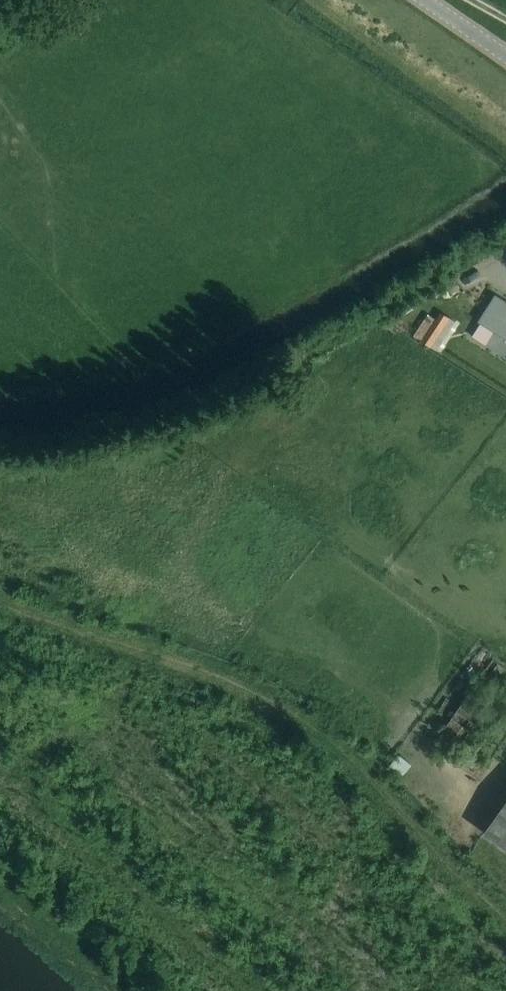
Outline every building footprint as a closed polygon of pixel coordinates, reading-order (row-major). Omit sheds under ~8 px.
[(495,294),(479,320),(505,337),(505,301),(495,294)] [(455,320),(439,310),(434,318),(427,313),(418,327),(413,324),(409,331),(413,334),(420,338),(420,339),(436,349),(455,320)] [(484,831),(505,847),(505,801),(484,831)]
